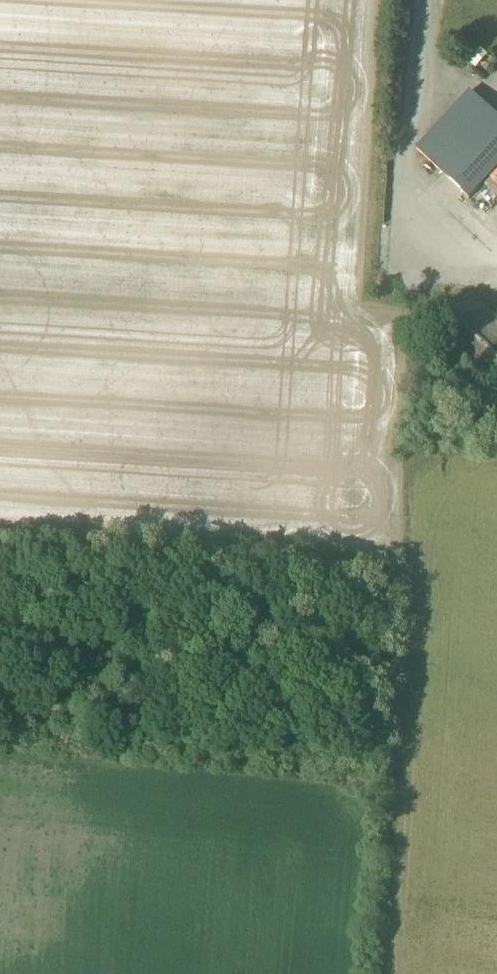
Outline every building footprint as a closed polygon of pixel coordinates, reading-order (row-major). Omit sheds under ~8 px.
[(453,47),(468,60),(480,48),(465,34),(453,47)] [(417,149),(469,197),(496,167),(496,116),(470,92),(417,149)] [(496,392),(496,316),(473,294),(435,334),(496,392)]
